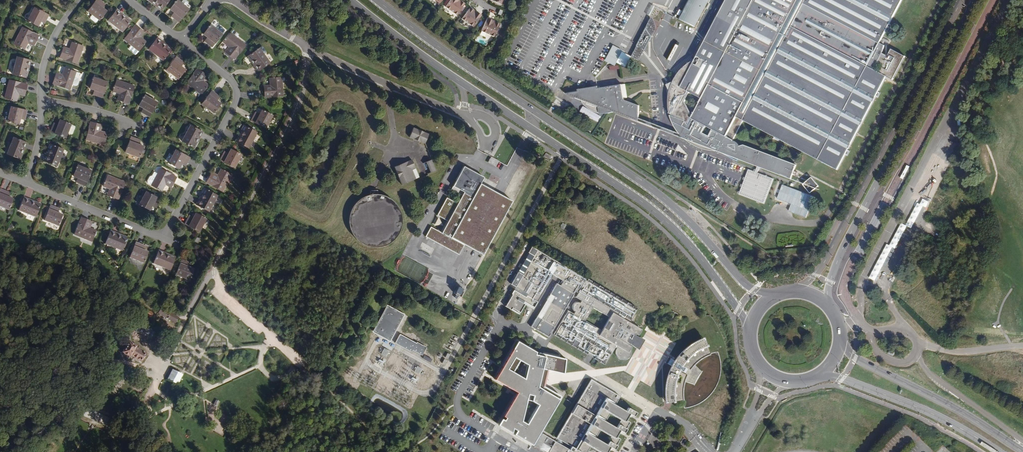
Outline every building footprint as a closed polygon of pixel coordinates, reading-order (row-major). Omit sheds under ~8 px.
[(101,0),(96,0),(88,11),(92,14),(90,17),(90,18),(95,22),(96,22),(98,19),(99,20),(106,10),(102,7),(100,5),(103,2),(101,0)] [(151,4),(152,2),(162,9),(169,0),(146,0),(151,4)] [(188,10),(177,0),(169,9),(173,13),(176,14),(173,18),(178,22),(188,10)] [(446,7),(457,15),(465,3),(462,1),(461,2),(458,0),(450,0),(446,7)] [(684,139),(688,142),(692,145),(698,147),(703,149),(791,179),(797,165),(744,144),(740,147),(739,145),(738,143),(735,141),(734,140),(744,120),(838,169),(886,76),(892,80),(905,56),(891,49),(887,57),(882,54),(883,50),(884,45),(880,43),(902,0),(754,0),(753,0),(727,0),(695,59),(685,80),(676,75),(674,79),(672,83),(670,89),(669,93),(668,98),(668,102),(668,105),(668,109),(669,114),(672,115),(671,116),(670,116),(672,121),(675,128),(679,134),(680,135),(681,136),(682,137),(684,139)] [(678,19),(693,27),(707,0),(687,0),(678,19)] [(162,9),(152,2),(151,4),(160,11),(162,9)] [(50,15),(35,7),(28,20),(39,26),(41,21),(43,19),(47,21),(50,15)] [(474,10),(470,7),(466,13),(462,19),(474,26),(482,15),(477,12),(476,12),(473,11),(474,10)] [(124,18),(126,17),(116,9),(114,11),(124,18)] [(124,18),(114,11),(107,20),(121,31),(130,20),(126,17),(124,18)] [(493,20),(487,18),(482,31),(495,36),(500,24),(496,22),(496,23),(493,21),(493,20)] [(650,21),(648,19),(642,31),(647,39),(647,38),(649,36),(651,34),(652,29),(651,26),(651,23),(650,21)] [(140,29),(135,25),(123,39),(138,51),(145,42),(140,37),(136,34),(140,29)] [(222,34),(211,25),(203,34),(207,37),(209,39),(207,43),(212,47),(222,34)] [(39,37),(23,28),(14,44),(25,50),(28,44),(30,40),(36,43),(39,37)] [(245,45),(231,34),(223,43),(229,47),(233,50),(229,55),(234,59),(245,45)] [(154,41),(163,49),(165,47),(155,40),(154,41)] [(163,49),(154,41),(147,51),(161,62),(169,51),(165,47),(163,49)] [(83,47),(72,43),(69,50),(68,54),(62,52),(60,59),(77,64),(83,47)] [(621,50),(613,46),(606,59),(614,63),(621,50)] [(274,61),(261,48),(251,58),(255,62),(257,61),(265,70),(274,61)] [(28,60),(17,57),(12,74),(26,78),(27,72),(25,72),(28,60)] [(181,61),(175,57),(166,70),(177,78),(184,69),(180,66),(178,65),(181,61)] [(685,80),(695,59),(695,60),(690,62),(685,66),(679,71),(676,75),(685,80)] [(265,70),(257,61),(255,62),(264,71),(265,70)] [(79,74),(65,69),(62,75),(61,80),(55,78),(53,84),(70,90),(72,85),(76,86),(78,86),(79,81),(79,80),(78,78),(79,74)] [(202,73),(197,69),(186,83),(200,94),(207,85),(202,80),(198,77),(202,73)] [(107,82),(93,77),(89,87),(94,89),(97,90),(95,94),(101,97),(107,82)] [(283,96),(282,77),(270,78),(270,85),(270,90),(264,90),(265,97),(283,96)] [(27,85),(9,80),(5,98),(16,101),(18,94),(19,90),(25,91),(27,85)] [(134,86),(116,80),(112,92),(119,94),(124,95),(121,101),(128,104),(134,86)] [(581,99),(581,100),(582,101),(584,104),(588,107),(592,110),(595,111),(599,112),(603,113),(608,112),(612,111),(631,118),(632,115),(639,118),(639,105),(624,100),(622,84),(598,88),(579,91),(578,91),(578,92),(579,93),(579,94),(579,95),(580,96),(580,97),(580,98),(581,99)] [(217,95),(211,91),(201,103),(213,112),(220,103),(216,100),(214,98),(217,95)] [(157,103),(144,95),(138,105),(143,108),(145,109),(143,113),(148,116),(157,103)] [(26,110),(11,106),(7,120),(18,123),(19,118),(20,116),(24,117),(26,110)] [(271,115),(261,110),(259,114),(258,117),(253,114),(250,120),(265,128),(271,115)] [(639,118),(632,115),(631,118),(638,121),(684,139),(682,137),(681,136),(680,135),(679,134),(639,119),(639,118)] [(73,125),(62,121),(60,125),(59,128),(55,126),(53,133),(68,139),(69,134),(73,135),(74,135),(77,129),(76,127),(73,126),(73,125)] [(97,125),(91,124),(85,141),(103,146),(107,135),(100,133),(96,131),(97,125)] [(199,131),(189,125),(180,141),(193,148),(196,143),(193,142),(199,131)] [(256,133),(244,126),(241,131),(243,133),(238,143),(248,149),(256,133)] [(429,132),(413,126),(408,137),(425,143),(429,132)] [(196,143),(201,132),(199,131),(193,142),(196,143)] [(140,139),(133,136),(128,152),(141,157),(145,146),(141,144),(138,143),(140,139)] [(25,142),(13,138),(7,155),(20,160),(22,154),(20,153),(25,142)] [(66,151),(53,145),(51,151),(53,152),(48,163),(59,168),(66,151)] [(241,155),(231,149),(228,153),(227,156),(223,154),(220,160),(234,167),(241,155)] [(189,159),(175,151),(168,164),(178,169),(180,165),(182,163),(186,165),(189,159)] [(419,179),(411,158),(388,166),(396,187),(419,179)] [(431,161),(425,163),(430,175),(436,173),(431,161)] [(91,170),(78,165),(74,176),(78,177),(81,178),(79,183),(85,185),(91,170)] [(471,248),(483,255),(512,201),(498,193),(480,183),(483,177),(464,167),(463,169),(463,168),(457,179),(458,179),(452,190),(463,196),(458,204),(458,205),(447,199),(438,215),(449,221),(448,222),(442,233),(431,227),(426,237),(459,255),(465,245),(471,248)] [(176,178),(160,169),(157,174),(153,172),(151,176),(150,176),(149,177),(147,181),(148,184),(161,191),(165,185),(167,181),(172,184),(176,178)] [(231,175),(220,169),(217,175),(215,179),(209,176),(206,182),(222,191),(231,175)] [(125,182),(108,175),(103,186),(110,189),(114,191),(111,196),(118,199),(125,182)] [(812,178),(803,185),(810,194),(819,186),(812,178)] [(217,195),(204,189),(201,194),(204,195),(198,206),(208,211),(217,195)] [(1,190),(0,193),(0,207),(8,211),(13,200),(8,198),(5,197),(7,192),(1,190)] [(160,199),(145,192),(139,204),(149,210),(151,206),(152,203),(156,205),(160,199)] [(198,206),(204,195),(201,194),(195,204),(198,206)] [(394,231),(396,221),(389,204),(385,203),(384,200),(374,198),(369,200),(368,197),(365,196),(353,201),(349,215),(350,217),(349,222),(354,234),(363,236),(363,235),(369,237),(376,234),(384,235),(394,231)] [(34,204),(23,200),(19,211),(35,218),(41,204),(35,202),(34,204)] [(57,208),(51,206),(45,221),(53,224),(51,228),(57,230),(62,216),(58,214),(55,213),(57,208)] [(205,218),(195,213),(193,217),(192,219),(188,217),(184,223),(199,231),(205,218)] [(88,221),(81,218),(74,235),(92,242),(96,231),(90,229),(86,227),(88,221)] [(120,238),(109,233),(105,245),(121,251),(126,238),(121,236),(120,238)] [(142,245),(136,243),(130,258),(143,264),(147,253),(143,251),(140,250),(142,245)] [(553,275),(563,281),(561,286),(557,284),(550,295),(554,297),(543,316),(541,314),(539,318),(537,317),(531,327),(549,337),(576,292),(579,294),(580,291),(586,294),(581,301),(580,303),(578,303),(576,303),(574,304),(573,305),(572,307),(573,309),(574,311),(575,312),(574,314),(571,319),(566,315),(555,334),(556,335),(555,336),(559,338),(560,337),(561,338),(561,339),(565,342),(565,341),(567,342),(566,343),(570,345),(571,344),(573,345),(572,346),(576,348),(577,347),(578,348),(578,349),(582,351),(582,350),(584,351),(583,353),(587,355),(588,354),(595,358),(594,359),(599,361),(599,360),(601,361),(600,362),(604,365),(605,364),(606,364),(616,348),(618,349),(617,351),(617,353),(617,354),(618,356),(618,357),(620,359),(621,360),(623,360),(625,360),(628,359),(629,358),(630,357),(631,354),(631,352),(630,350),(632,347),(629,346),(632,342),(635,344),(637,340),(634,338),(635,336),(638,330),(633,327),(632,328),(628,326),(638,311),(637,310),(637,309),(633,306),(633,308),(631,306),(631,305),(628,303),(627,304),(625,303),(626,302),(622,300),(621,301),(619,300),(620,299),(616,296),(616,297),(614,296),(614,295),(611,293),(610,294),(608,293),(609,292),(605,290),(604,291),(603,290),(603,289),(599,286),(599,288),(597,287),(598,285),(594,283),(593,284),(591,283),(592,282),(588,280),(532,247),(528,252),(534,256),(523,274),(518,272),(511,284),(515,287),(523,291),(530,279),(534,282),(525,297),(513,290),(511,293),(512,294),(511,294),(512,294),(505,306),(512,310),(513,308),(521,313),(525,305),(523,303),(524,302),(534,308),(547,286),(545,285),(549,280),(550,281),(553,275)] [(168,258),(157,253),(153,264),(169,271),(175,258),(169,255),(168,258)] [(188,263),(182,260),(176,275),(189,281),(194,270),(189,268),(186,267),(188,263)] [(513,290),(525,297),(534,282),(530,279),(523,291),(515,287),(513,290)] [(460,288),(456,295),(461,297),(465,290),(460,288)] [(579,294),(576,298),(581,301),(586,294),(580,291),(579,294)] [(541,314),(543,316),(554,297),(550,295),(537,317),(539,318),(541,314)] [(404,314),(388,306),(374,332),(390,340),(404,314)] [(156,316),(175,322),(177,315),(158,310),(156,316)] [(643,383),(651,386),(656,374),(657,371),(659,366),(660,356),(662,352),(663,352),(670,356),(676,343),(664,338),(665,331),(656,330),(648,327),(643,339),(643,336),(631,363),(630,375),(634,377),(632,381),(636,382),(643,383)] [(416,344),(400,335),(395,344),(412,352),(413,350),(422,356),(427,348),(417,343),(416,344)] [(676,361),(668,357),(665,363),(673,366),(672,369),(670,373),(668,377),(667,381),(666,387),(666,390),(666,395),(667,399),(683,397),(682,394),(682,388),(683,384),(684,380),(694,383),(695,380),(697,377),(699,374),(701,372),(693,364),(699,360),(707,355),(701,340),(695,343),(692,345),(687,349),(684,351),(680,355),(678,358),(676,361)] [(514,434),(533,445),(551,414),(548,412),(557,398),(542,389),(547,370),(563,376),(566,361),(536,352),(518,341),(502,367),(506,369),(502,376),(498,373),(495,379),(512,389),(514,386),(523,392),(521,395),(505,421),(514,427),(518,429),(514,434)] [(139,363),(144,351),(123,342),(118,354),(139,363)] [(386,357),(389,351),(383,348),(380,354),(386,357)] [(416,365),(413,371),(419,374),(422,368),(416,365)] [(171,369),(166,380),(177,385),(182,375),(171,369)] [(591,380),(557,438),(572,447),(570,450),(542,435),(535,447),(543,451),(588,451),(591,446),(600,451),(604,451),(608,446),(614,449),(620,439),(614,436),(618,429),(624,433),(630,423),(624,419),(627,413),(634,417),(636,413),(628,408),(626,412),(615,406),(618,400),(616,398),(617,396),(591,380)] [(510,432),(514,427),(505,421),(521,395),(523,392),(514,386),(512,389),(518,392),(499,425),(510,432)] [(557,398),(548,412),(551,414),(560,399),(557,398)]
